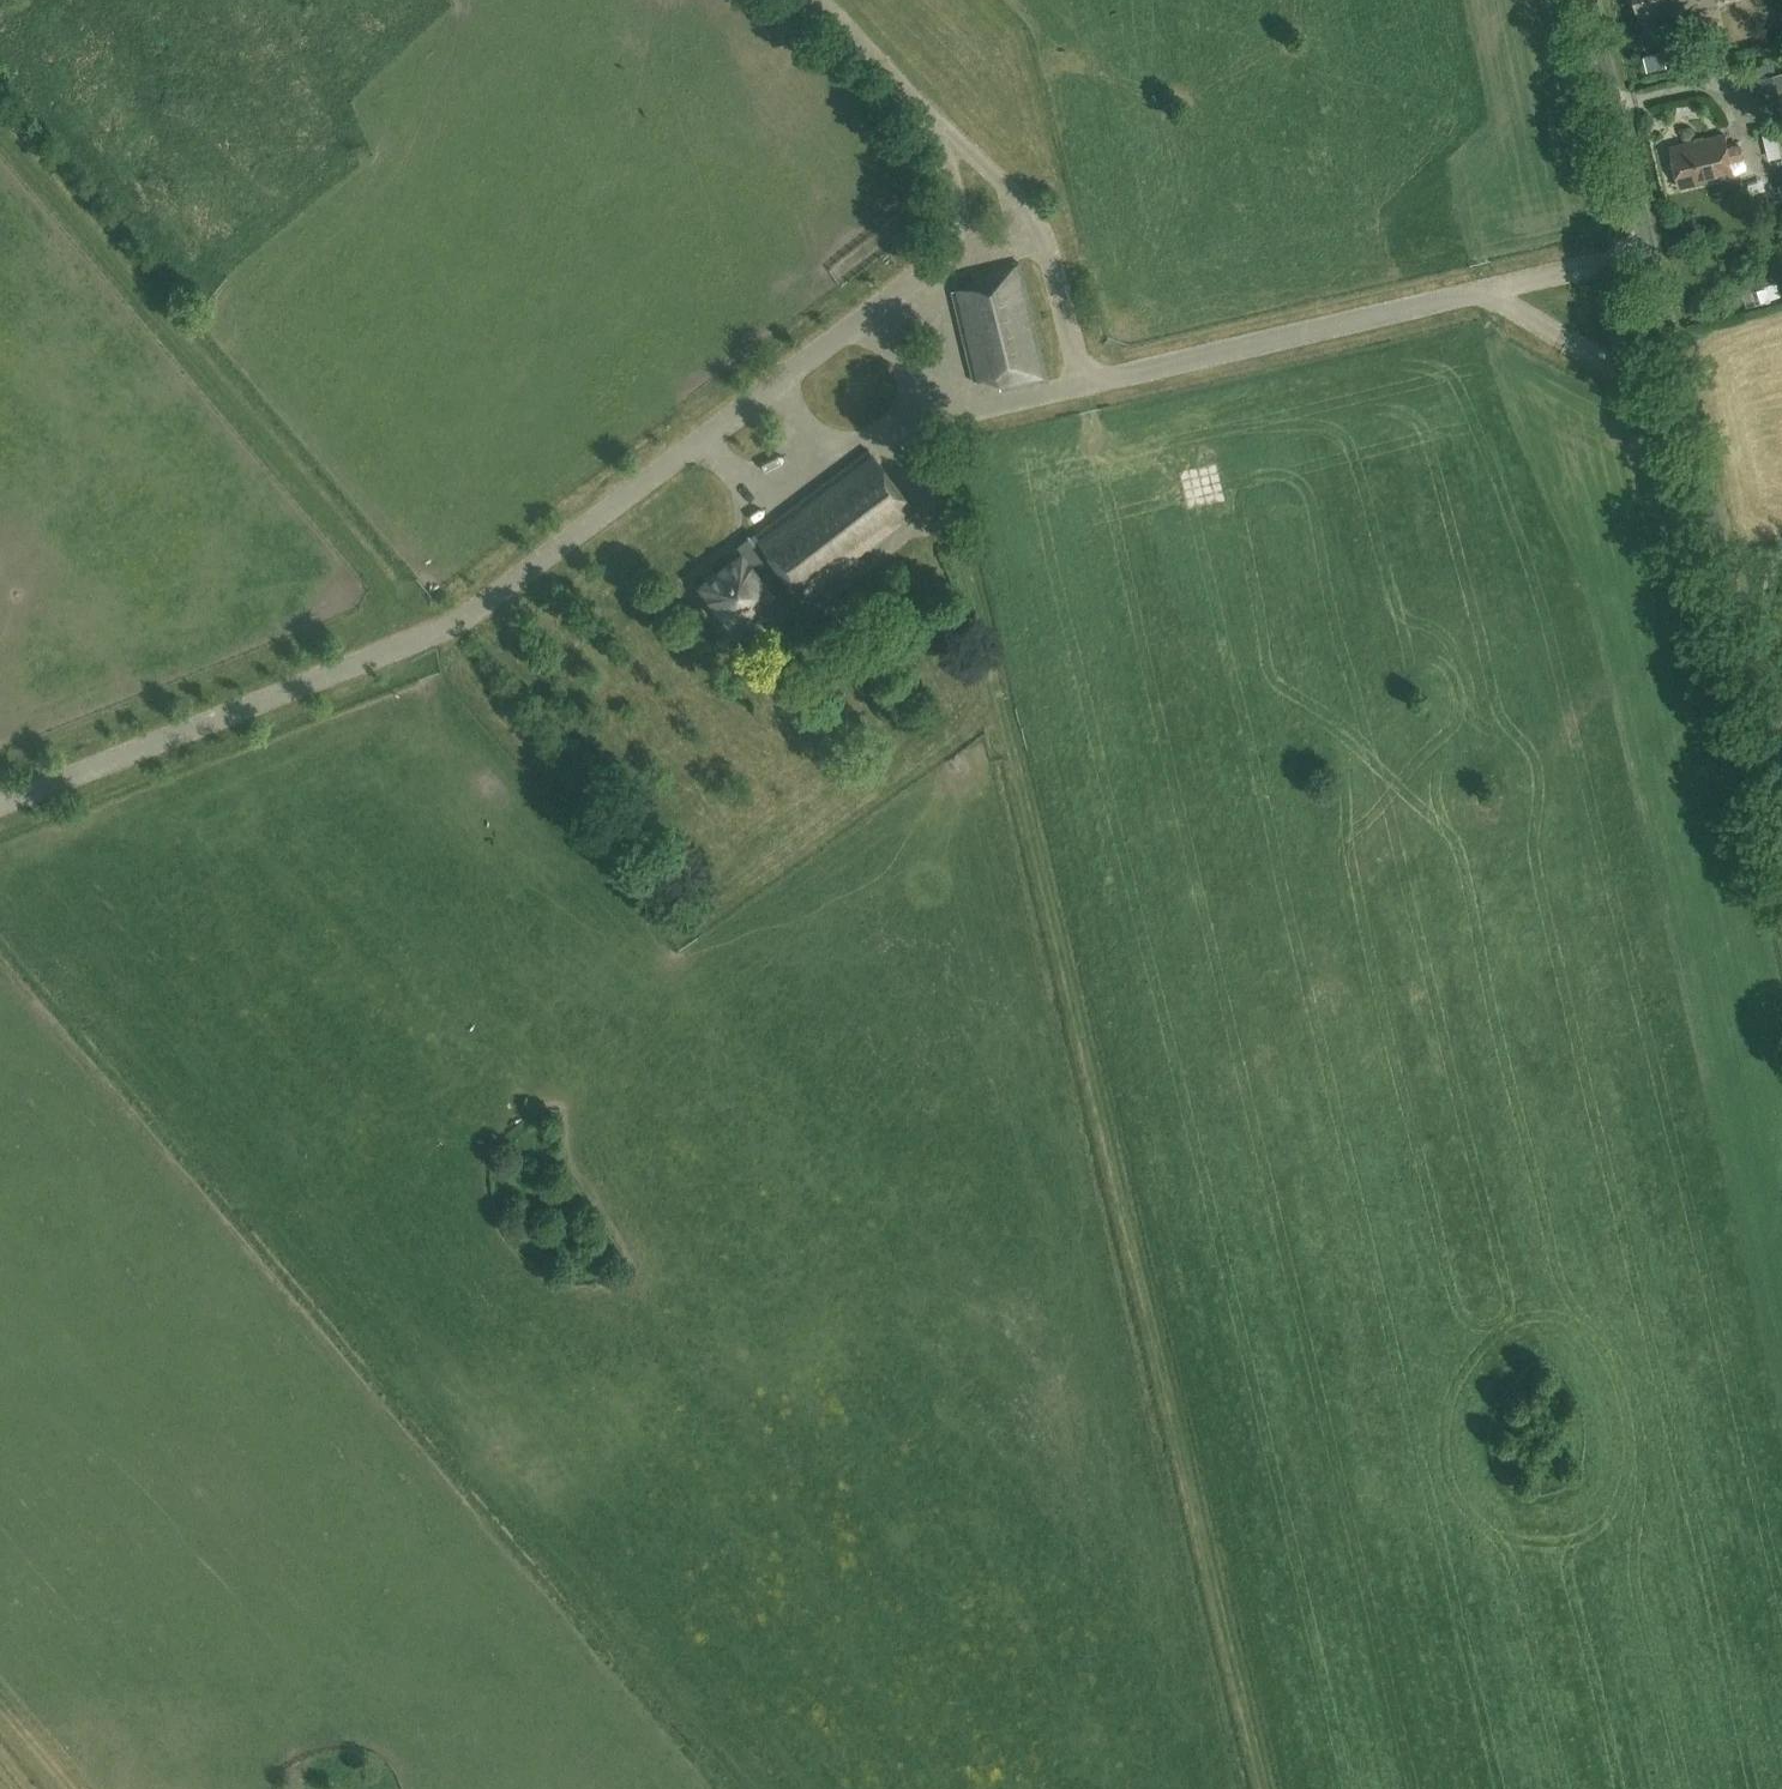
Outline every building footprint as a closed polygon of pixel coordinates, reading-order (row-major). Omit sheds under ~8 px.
[(1717,2),(1716,0),(1637,0),(1642,18),(1660,14),(1665,34),(1692,27),(1688,10),(1717,2)] [(1781,109),(1781,73),(1762,78),(1771,112),(1781,109)] [(1682,187),(1736,174),(1726,133),(1672,146),(1682,187)] [(1779,194),(1781,193),(1781,176),(1774,178),(1779,194)] [(999,389),(1046,378),(1018,261),(970,272),(972,278),(952,283),(975,379),(996,374),(999,389)] [(734,558),(698,586),(729,629),(770,600),(768,597),(787,582),(802,604),(917,518),(871,455),(755,542),(751,537),(731,553),(734,558)]
